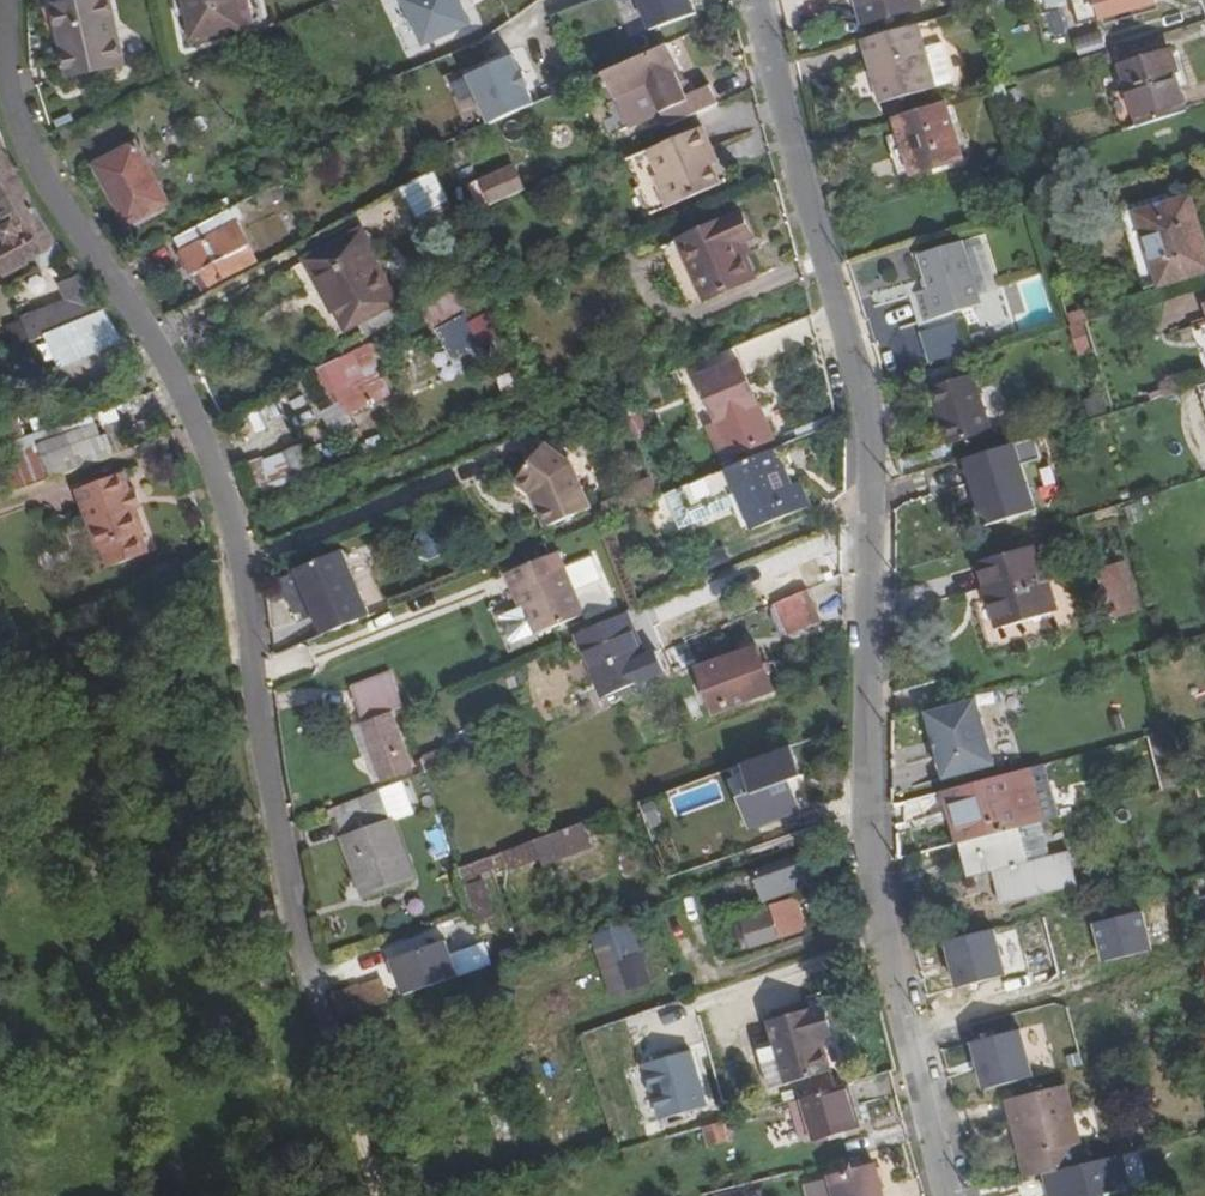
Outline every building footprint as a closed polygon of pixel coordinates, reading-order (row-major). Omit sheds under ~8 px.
[(111,0),(78,0),(54,5),(70,77),(124,65),(111,0)] [(193,38),(244,29),(238,0),(186,0),(193,38)] [(478,27),(467,0),(404,0),(425,49),(478,27)] [(656,34),(705,15),(699,0),(643,0),(656,34)] [(919,0),(862,0),(868,23),(921,9),(919,0)] [(1050,10),(1078,3),(1077,0),(1047,0),(1050,10)] [(1104,20),(1157,7),(1155,0),(1098,0),(1104,20)] [(1072,32),(1071,10),(1049,11),(1050,33),(1072,32)] [(936,88),(925,50),(919,26),(863,40),(882,104),(936,88)] [(925,50),(936,88),(953,83),(942,45),(925,50)] [(658,109),(687,96),(678,74),(682,72),(669,46),(605,74),(618,102),(649,88),(654,98),(658,109)] [(522,53),(472,73),(492,125),(542,106),(522,53)] [(1123,68),(1140,127),(1186,113),(1175,77),(1179,75),(1173,53),(1123,68)] [(687,96),(658,109),(667,128),(719,105),(710,86),(687,96)] [(622,113),(654,98),(649,88),(618,102),(622,113)] [(1010,106),(1004,90),(990,94),(995,110),(1010,106)] [(961,161),(945,105),(896,119),(914,175),(961,161)] [(707,156),(714,153),(702,127),(651,151),(629,161),(656,218),(676,208),(722,187),(713,169),(707,156)] [(59,231),(26,174),(13,136),(0,144),(0,189),(4,196),(0,199),(0,212),(11,231),(0,238),(0,250),(10,267),(38,250),(49,244),(46,239),(59,231)] [(169,203),(136,143),(97,166),(130,225),(169,203)] [(720,166),(714,153),(707,156),(713,169),(720,166)] [(520,164),(470,182),(480,209),(530,190),(520,164)] [(450,203),(450,202),(437,174),(405,191),(421,218),(450,203)] [(1192,199),(1139,215),(1162,288),(1204,274),(1204,241),(1192,199)] [(202,272),(211,289),(256,266),(247,249),(252,246),(240,222),(246,218),(240,205),(174,238),(196,277),(202,272)] [(682,248),(744,220),(742,217),(681,244),(682,248)] [(739,248),(746,245),(754,241),(744,220),(682,248),(698,283),(746,263),(739,248)] [(49,244),(38,250),(45,261),(68,246),(59,231),(46,239),(49,244)] [(399,303),(360,231),(309,258),(348,330),(399,303)] [(752,260),(746,245),(739,248),(746,263),(752,260)] [(964,246),(921,260),(931,294),(917,298),(926,326),(983,309),(964,246)] [(698,283),(707,304),(754,282),(746,263),(698,283)] [(75,320),(104,309),(81,268),(60,276),(67,295),(75,320)] [(204,293),(211,289),(202,272),(196,277),(204,293)] [(75,320),(67,295),(23,312),(31,337),(50,329),(75,320)] [(104,309),(75,320),(50,329),(62,361),(122,339),(104,309)] [(438,329),(453,367),(504,348),(489,309),(438,329)] [(1086,311),(1070,314),(1078,355),(1093,353),(1086,311)] [(387,341),(322,371),(333,395),(340,391),(352,416),(390,398),(380,374),(398,365),(387,341)] [(774,441),(735,349),(694,366),(734,458),(774,441)] [(910,361),(886,368),(890,379),(913,372),(910,361)] [(947,448),(947,449),(993,435),(975,380),(931,394),(937,412),(941,411),(945,423),(940,424),(947,448)] [(342,404),(324,411),(333,431),(350,424),(342,404)] [(102,453),(100,446),(107,443),(102,434),(96,436),(88,415),(23,440),(26,450),(39,446),(49,472),(102,453)] [(988,529),(1046,513),(1026,442),(968,458),(988,529)] [(578,463),(548,446),(522,483),(536,487),(540,500),(536,501),(542,523),(590,510),(578,463)] [(256,481),(310,469),(305,448),(252,461),(256,481)] [(714,477),(729,514),(732,520),(740,516),(749,536),(805,512),(795,488),(784,492),(778,477),(789,471),(780,450),(714,477)] [(136,507),(131,488),(128,489),(120,471),(78,487),(86,511),(94,533),(98,532),(103,546),(111,565),(145,552),(139,533),(143,531),(146,530),(136,507)] [(729,514),(714,477),(661,499),(660,499),(674,535),(729,514)] [(536,487),(522,483),(520,485),(533,490),(536,501),(540,500),(536,487)] [(131,488),(136,507),(143,504),(136,486),(131,488)] [(150,550),(143,531),(139,533),(145,552),(150,550)] [(1055,611),(1036,545),(980,562),(999,628),(1055,611)] [(323,639),(370,620),(343,553),(296,573),(323,639)] [(563,570),(582,617),(610,605),(591,559),(563,570)] [(1122,577),(1116,559),(1100,563),(1106,581),(1122,577)] [(582,617),(563,570),(550,575),(547,571),(543,573),(536,563),(505,576),(513,593),(518,591),(536,638),(582,617)] [(158,582),(179,575),(175,564),(155,571),(158,582)] [(809,595),(776,609),(790,641),(822,627),(809,595)] [(650,658),(632,614),(579,637),(607,700),(666,676),(657,655),(650,658)] [(774,690),(758,648),(699,671),(715,713),(774,690)] [(367,726),(393,716),(404,711),(390,675),(353,691),(367,726)] [(946,777),(996,764),(977,698),(928,711),(946,777)] [(393,716),(367,726),(388,780),(413,769),(393,716)] [(1162,789),(1189,783),(1173,730),(1148,736),(1162,789)] [(428,774),(485,751),(479,737),(424,760),(428,774)] [(752,826),(802,808),(792,779),(802,775),(791,744),(743,762),(754,791),(741,796),(752,826)] [(1018,827),(1044,821),(1029,767),(947,789),(951,809),(921,816),(924,826),(944,822),(949,844),(960,842),(1018,827)] [(354,863),(401,845),(385,803),(338,821),(354,863)] [(588,845),(581,822),(504,850),(511,868),(544,857),(546,861),(588,845)] [(1018,827),(960,842),(969,876),(995,870),(1003,904),(1077,886),(1068,852),(1026,863),(1018,827)] [(418,879),(405,844),(401,845),(354,863),(349,865),(363,899),(418,879)] [(492,855),(459,868),(464,881),(497,868),(492,855)] [(819,874),(813,855),(787,864),(785,859),(751,871),(761,898),(794,886),(793,883),(819,874)] [(486,879),(466,887),(474,910),(479,923),(498,916),(486,879)] [(809,929),(799,897),(774,906),(775,911),(753,918),(760,944),(809,929)] [(1101,923),(1107,955),(1146,948),(1140,916),(1101,923)] [(610,994),(648,982),(629,923),(591,936),(610,994)] [(404,996),(457,976),(444,941),(391,961),(404,996)] [(1068,965),(1063,945),(995,962),(998,982),(1068,965)] [(480,947),(459,955),(464,971),(486,963),(480,947)] [(340,1019),(387,1002),(380,982),(358,990),(357,985),(332,994),(340,1019)] [(818,1092),(836,1087),(823,1040),(819,1029),(832,1025),(825,1003),(772,1020),(778,1044),(768,1049),(779,1087),(813,1077),(818,1092)] [(819,1029),(823,1040),(835,1037),(832,1025),(819,1029)] [(975,1042),(987,1092),(1041,1079),(1030,1029),(975,1042)] [(667,1072),(658,1036),(638,1043),(646,1077),(667,1072)] [(1033,1178),(1086,1165),(1068,1083),(1016,1096),(1031,1154),(1027,1155),(1033,1178)] [(860,1124),(847,1086),(803,1098),(816,1138),(860,1124)] [(722,1121),(705,1126),(711,1144),(727,1139),(722,1121)] [(876,1165),(806,1184),(810,1195),(883,1195),(876,1165)]
